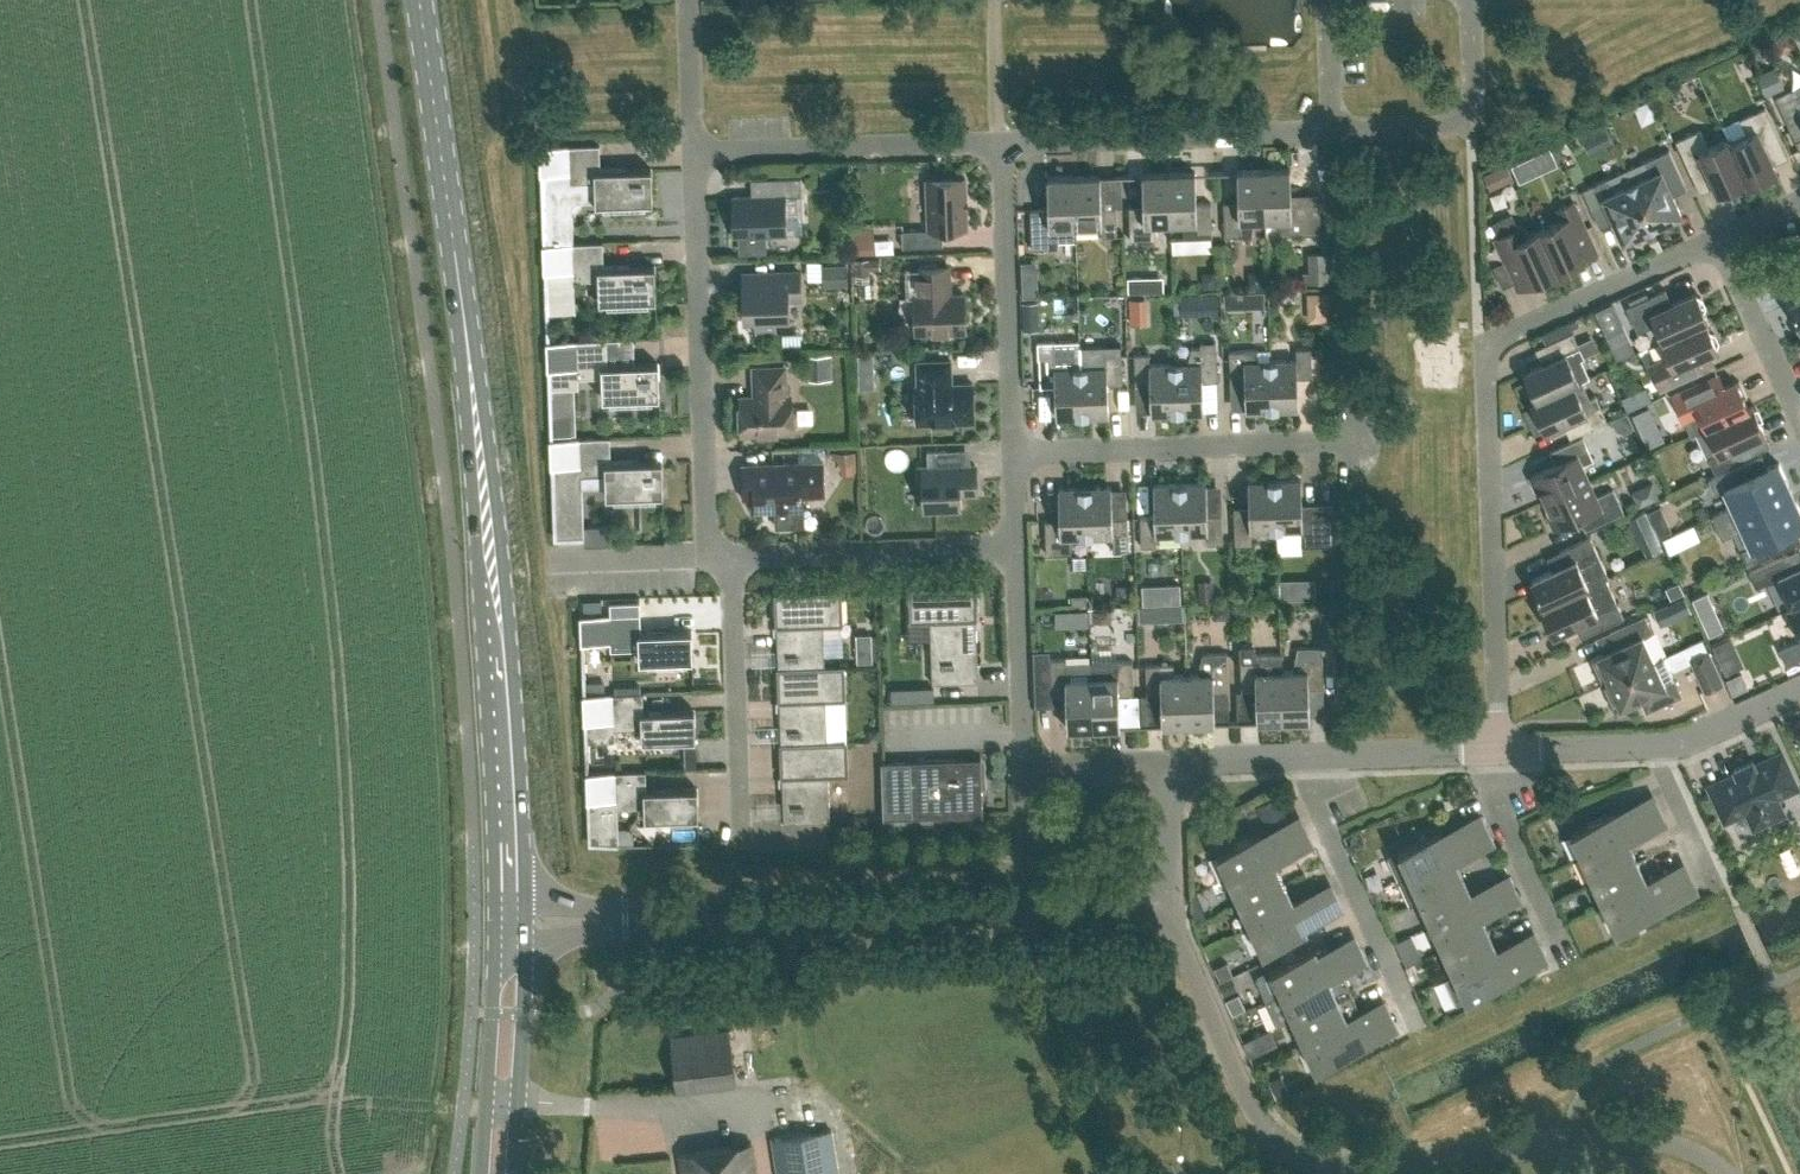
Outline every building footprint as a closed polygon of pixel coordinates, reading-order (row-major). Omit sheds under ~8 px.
[(1774,67),(1757,74),(1764,92),(1782,84),(1774,67)] [(1775,96),(1795,139),(1799,137),(1799,85),(1775,96)] [(1747,134),(1730,142),(1729,142),(1745,178),(1745,179),(1747,183),(1775,170),(1764,145),(1779,138),(1765,107),(1740,118),(1747,134)] [(1613,142),(1603,121),(1579,132),(1589,153),(1613,142)] [(1535,122),(1535,133),(1551,132),(1551,122),(1535,122)] [(1706,166),(1717,191),(1745,179),(1745,178),(1729,142),(1730,142),(1728,138),(1709,146),(1700,128),(1675,140),(1691,173),(1706,166)] [(653,201),(652,167),(600,169),(599,143),(541,145),(545,243),(573,242),(572,205),(577,201),(596,200),(596,203),(653,201)] [(1687,187),(1669,148),(1625,168),(1652,227),(1681,213),(1672,194),(1687,187)] [(1505,165),(1483,175),(1489,188),(1511,178),(1505,165)] [(1264,168),(1263,168),(1263,169),(1237,170),(1238,200),(1224,201),(1225,235),(1252,234),(1254,218),(1264,218),(1265,219),(1264,168)] [(1264,169),(1264,168),(1265,219),(1266,219),(1266,218),(1277,217),(1282,233),(1321,232),(1319,197),(1291,198),(1290,168),(1264,169)] [(1625,168),(1607,177),(1582,188),(1600,227),(1614,220),(1623,240),(1652,227),(1625,168)] [(1169,171),(1168,171),(1168,172),(1142,173),(1143,204),(1129,204),(1130,238),(1154,238),(1158,222),(1169,221),(1169,222),(1170,222),(1169,171)] [(1169,172),(1169,171),(1170,222),(1171,222),(1171,221),(1182,221),(1185,237),(1212,236),(1211,202),(1196,202),(1195,171),(1169,172)] [(1076,239),(1076,226),(1074,174),(1073,175),(1073,176),(1047,176),(1049,207),(1030,208),(1031,247),(1057,246),(1057,239),(1076,239)] [(1074,176),(1074,174),(1076,226),(1076,225),(1101,224),(1102,235),(1117,234),(1116,205),(1101,205),(1100,175),(1074,176)] [(734,196),(735,234),(739,234),(740,250),(765,249),(765,233),(785,232),(784,195),(802,194),(801,176),(773,177),(773,195),(734,196)] [(967,227),(965,177),(927,178),(929,228),(902,229),(902,246),(943,244),(942,228),(967,227)] [(1573,201),(1558,207),(1563,218),(1539,229),(1557,270),(1596,252),(1573,201)] [(1499,234),(1495,236),(1518,288),(1557,270),(1539,229),(1526,235),(1521,224),(1516,226),(1511,214),(1494,222),(1499,234)] [(874,252),(873,226),(855,227),(857,253),(874,252)] [(600,300),(656,298),(655,265),(604,266),(603,241),(573,242),(545,243),(547,311),(575,310),(574,279),(599,278),(600,300)] [(1308,252),(1309,282),(1327,281),(1326,251),(1308,252)] [(870,268),(870,258),(854,258),(854,280),(870,280),(870,268)] [(848,284),(847,265),(823,265),(824,280),(831,279),(831,284),(848,284)] [(950,294),(949,265),(918,266),(919,295),(914,295),(915,331),(966,329),(964,293),(950,294)] [(1219,286),(1219,270),(1202,270),(1203,287),(1219,286)] [(800,271),(743,273),(745,316),(756,316),(757,329),(776,328),(775,315),(789,315),(789,298),(800,298),(800,271)] [(1125,276),(1126,291),(1143,290),(1143,276),(1125,276)] [(1034,278),(1021,278),(1022,295),(1035,294),(1034,278)] [(1705,321),(1708,319),(1703,308),(1704,304),(1700,296),(1697,295),(1695,292),(1672,303),(1665,288),(1626,306),(1638,331),(1656,323),(1663,338),(1663,339),(1705,320),(1705,321)] [(1789,302),(1799,326),(1799,297),(1789,302)] [(1129,299),(1130,323),(1145,323),(1144,298),(1129,299)] [(1036,301),(1022,301),(1023,315),(1037,315),(1036,301)] [(1308,303),(1309,319),(1328,319),(1328,302),(1308,303)] [(1604,326),(1619,320),(1612,303),(1596,310),(1604,326)] [(1714,332),(1710,331),(1705,321),(1705,320),(1663,339),(1663,338),(1660,339),(1668,356),(1649,364),(1661,389),(1713,366),(1706,352),(1717,347),(1716,344),(1717,340),(1714,332)] [(1538,399),(1573,383),(1574,383),(1581,380),(1589,376),(1581,358),(1584,356),(1572,331),(1535,348),(1542,363),(1525,371),(1537,398),(1538,399)] [(603,398),(660,396),(659,362),(607,364),(607,338),(548,340),(550,387),(579,386),(578,376),(602,376),(603,398)] [(1082,415),(1082,416),(1081,365),(1080,365),(1080,366),(1068,367),(1067,340),(1037,341),(1038,357),(1039,357),(1040,386),(1055,385),(1056,416),(1082,415)] [(1176,363),(1176,362),(1175,362),(1177,413),(1178,413),(1178,412),(1203,411),(1202,380),(1217,379),(1216,341),(1200,341),(1201,346),(1191,346),(1187,362),(1176,363)] [(1271,359),(1271,358),(1270,358),(1272,409),(1273,409),(1273,408),(1298,407),(1297,377),(1312,376),(1311,347),(1296,347),(1296,358),(1271,359)] [(1271,409),(1272,409),(1270,358),(1270,359),(1258,360),(1258,349),(1229,350),(1230,379),(1245,378),(1246,409),(1271,408),(1271,409)] [(1176,412),(1177,413),(1175,362),(1175,363),(1150,364),(1149,353),(1134,353),(1135,382),(1150,382),(1151,413),(1176,412)] [(1081,366),(1081,365),(1082,416),(1083,416),(1083,415),(1109,414),(1108,383),(1122,383),(1121,354),(1106,354),(1106,365),(1081,366)] [(917,422),(974,420),(973,382),(951,383),(950,359),(917,360),(918,384),(916,384),(917,422)] [(784,366),(754,367),(755,396),(740,396),(741,432),(792,431),(792,426),(795,423),(795,414),(792,410),(791,394),(785,395),(784,366)] [(1545,429),(1563,421),(1570,436),(1607,419),(1595,394),(1589,397),(1581,380),(1574,383),(1573,383),(1538,399),(1537,398),(1532,401),(1545,429)] [(1683,418),(1700,411),(1707,426),(1748,407),(1736,380),(1704,395),(1698,382),(1672,393),(1683,418)] [(1748,407),(1707,426),(1718,451),(1708,456),(1714,470),(1751,453),(1745,440),(1764,431),(1752,405),(1748,407)] [(1648,406),(1632,413),(1637,424),(1653,417),(1648,406)] [(1635,428),(1627,411),(1610,419),(1615,428),(1626,432),(1635,428)] [(663,493),(662,459),(611,461),(610,436),(552,438),(555,537),(584,536),(584,544),(609,543),(608,524),(584,525),(582,474),(606,473),(607,495),(663,493)] [(1582,436),(1549,451),(1555,464),(1529,476),(1535,489),(1539,488),(1544,500),(1588,480),(1581,464),(1593,459),(1588,449),(1582,436)] [(960,507),(959,492),(977,492),(976,464),(946,465),(946,448),(927,449),(927,466),(922,466),(924,509),(960,507)] [(838,451),(839,462),(854,462),(854,450),(838,451)] [(1792,491),(1778,462),(1768,467),(1762,453),(1708,478),(1715,492),(1724,488),(1732,505),(1711,515),(1716,526),(1792,491)] [(743,463),(744,497),(754,497),(755,510),(776,509),(776,525),(804,524),(803,495),(813,495),(812,460),(743,463)] [(1274,480),(1248,481),(1249,511),(1234,512),(1235,543),(1252,543),(1251,529),(1276,529),(1276,530),(1275,478),(1274,479),(1274,480)] [(1275,480),(1275,478),(1276,530),(1277,530),(1277,529),(1301,528),(1302,545),(1334,544),(1333,508),(1302,509),(1301,479),(1275,480)] [(897,480),(898,496),(913,495),(912,480),(897,480)] [(1550,513),(1547,514),(1553,528),(1579,516),(1585,529),(1623,511),(1613,488),(1596,496),(1588,480),(1544,500),(1550,513)] [(1179,483),(1153,484),(1154,515),(1140,515),(1141,545),(1156,544),(1156,533),(1181,532),(1181,533),(1180,482),(1179,482),(1179,483)] [(1180,483),(1180,482),(1181,533),(1182,533),(1182,532),(1207,531),(1208,542),(1223,542),(1222,512),(1207,513),(1206,482),(1180,483)] [(1085,485),(1084,485),(1084,486),(1058,487),(1059,518),(1045,519),(1046,553),(1071,552),(1074,536),(1086,536),(1086,537),(1087,537),(1085,485)] [(1086,486),(1085,485),(1087,537),(1087,536),(1112,535),(1113,551),(1128,550),(1127,516),(1112,516),(1111,486),(1086,486)] [(1743,528),(1750,545),(1741,549),(1748,564),(1799,540),(1799,537),(1795,526),(1799,524),(1799,509),(1792,491),(1716,526),(1722,537),(1743,528)] [(1660,504),(1647,510),(1653,523),(1662,508),(1660,504)] [(1668,552),(1683,545),(1677,531),(1662,539),(1668,552)] [(1590,536),(1560,550),(1565,563),(1531,578),(1543,604),(1544,605),(1585,586),(1586,587),(1588,585),(1605,577),(1599,563),(1602,562),(1590,536)] [(1796,563),(1792,565),(1787,553),(1748,571),(1756,587),(1778,576),(1792,605),(1792,606),(1799,602),(1799,565),(1796,563)] [(1293,598),(1292,577),(1277,578),(1277,598),(1293,598)] [(1543,604),(1541,606),(1553,633),(1587,618),(1593,630),(1623,617),(1605,577),(1588,585),(1586,587),(1585,586),(1544,605),(1543,604)] [(1199,580),(1199,600),(1215,600),(1214,579),(1199,580)] [(1684,592),(1679,581),(1665,587),(1670,597),(1684,592)] [(1163,583),(1164,602),(1178,602),(1178,583),(1163,583)] [(977,585),(952,586),(910,588),(910,589),(911,619),(930,619),(932,681),(978,680),(978,663),(980,663),(980,661),(978,661),(976,627),(979,627),(979,625),(976,625),(976,608),(978,608),(978,592),(975,592),(975,587),(978,587),(977,585)] [(841,592),(841,591),(841,590),(773,593),(773,594),(776,594),(776,599),(773,599),(774,615),(776,615),(777,632),(775,632),(775,634),(777,634),(778,668),(776,668),(776,669),(825,667),(825,666),(823,622),(842,622),(841,592)] [(1705,590),(1690,597),(1697,613),(1712,606),(1705,590)] [(1682,595),(1668,601),(1675,617),(1689,611),(1682,595)] [(601,598),(583,599),(584,609),(602,609),(601,598)] [(1787,607),(1799,635),(1799,602),(1792,606),(1792,605),(1787,607)] [(1180,604),(1167,605),(1167,620),(1181,619),(1180,604)] [(1151,605),(1137,606),(1137,621),(1152,620),(1151,605)] [(1071,609),(1071,624),(1086,624),(1085,609),(1071,609)] [(1113,609),(1093,609),(1093,620),(1113,620),(1113,609)] [(583,641),(584,641),(610,640),(610,649),(639,648),(639,660),(693,658),(692,630),(641,631),(640,612),(582,614),(583,641)] [(1616,645),(1590,657),(1602,683),(1663,655),(1645,616),(1610,631),(1616,645)] [(1778,648),(1786,664),(1799,657),(1799,638),(1778,648)] [(1283,719),(1283,720),(1281,669),(1282,669),(1282,652),(1255,653),(1255,645),(1240,646),(1241,690),(1256,689),(1257,720),(1283,719)] [(1298,646),(1293,670),(1282,670),(1282,669),(1281,669),(1283,720),(1284,720),(1284,719),(1310,718),(1309,687),(1323,687),(1322,645),(1298,646)] [(859,647),(859,661),(875,661),(874,647),(859,647)] [(1188,724),(1189,724),(1189,723),(1215,722),(1214,691),(1228,690),(1227,651),(1203,652),(1199,665),(1199,673),(1187,673),(1187,672),(1188,724)] [(1705,689),(1722,681),(1708,651),(1691,659),(1705,689)] [(1646,710),(1681,694),(1663,655),(1602,683),(1614,709),(1640,697),(1646,710)] [(1066,696),(1067,727),(1093,726),(1093,727),(1091,661),(1065,662),(1065,657),(1050,658),(1051,697),(1066,696)] [(1093,727),(1094,727),(1094,726),(1120,725),(1119,694),(1133,694),(1132,660),(1091,661),(1093,727)] [(1188,723),(1188,724),(1187,672),(1186,672),(1186,673),(1173,674),(1173,663),(1145,664),(1146,693),(1161,693),(1162,724),(1188,723)] [(826,698),(844,697),(843,665),(825,666),(825,667),(776,669),(776,670),(778,669),(779,674),(776,674),(777,690),(779,690),(780,708),(777,708),(777,709),(780,709),(781,743),(778,743),(778,744),(827,742),(827,741),(826,698)] [(1748,686),(1741,671),(1726,677),(1733,692),(1748,686)] [(586,681),(587,694),(605,693),(604,680),(586,681)] [(920,699),(935,698),(934,685),(920,686),(920,699)] [(643,692),(586,694),(585,694),(586,740),(615,739),(615,728),(642,727),(642,739),(696,737),(695,709),(644,710),(643,692)] [(869,739),(881,738),(880,728),(873,728),(868,733),(869,739)] [(782,784),(784,819),(781,819),(781,820),(827,819),(830,819),(830,818),(828,773),(847,772),(846,741),(827,741),(827,742),(778,744),(778,745),(781,745),(781,750),(779,750),(779,765),(782,765),(782,783),(780,783),(780,784),(782,784)] [(697,743),(684,743),(685,768),(697,768),(697,743)] [(917,759),(882,760),(884,816),(884,817),(983,813),(982,798),(982,788),(986,788),(986,786),(986,776),(981,776),(981,757),(966,758),(966,757),(962,757),(962,755),(960,755),(960,757),(919,759),(918,756),(917,756),(917,759)] [(1738,778),(1711,791),(1717,804),(1721,802),(1729,818),(1746,810),(1750,819),(1760,823),(1776,816),(1780,806),(1776,796),(1793,789),(1786,773),(1790,771),(1784,757),(1757,770),(1753,760),(1734,769),(1738,778)] [(619,843),(619,841),(618,826),(618,806),(645,805),(645,817),(699,816),(698,787),(646,789),(646,770),(587,772),(590,841),(619,843)] [(1278,797),(1258,806),(1264,820),(1284,810),(1278,797)] [(1614,810),(1570,830),(1582,855),(1625,835),(1622,828),(1636,821),(1630,808),(1616,814),(1614,810)] [(1398,879),(1409,874),(1453,854),(1450,847),(1469,838),(1486,831),(1480,817),(1443,833),(1441,829),(1387,854),(1398,879)] [(1582,855),(1593,879),(1637,860),(1628,841),(1642,835),(1636,821),(1622,828),(1625,835),(1582,855)] [(619,841),(634,842),(634,832),(628,826),(618,826),(619,841)] [(1283,842),(1277,829),(1263,835),(1261,831),(1217,851),(1229,876),(1272,856),(1269,849),(1283,842)] [(1421,899),(1464,879),(1456,861),(1475,852),(1469,838),(1450,847),(1453,854),(1409,874),(1398,879),(1410,904),(1421,899)] [(1275,862),(1289,856),(1283,842),(1269,849),(1272,856),(1229,876),(1240,900),(1283,881),(1275,862)] [(1672,865),(1645,878),(1637,860),(1593,879),(1604,904),(1648,884),(1651,891),(1665,885),(1678,879),(1672,865)] [(1469,890),(1464,879),(1421,899),(1432,923),(1495,895),(1489,881),(1469,890)] [(1312,906),(1306,893),(1292,899),(1283,881),(1240,900),(1251,925),(1295,905),(1298,912),(1312,906)] [(1657,905),(1671,899),(1665,885),(1651,891),(1648,884),(1604,904),(1616,929),(1660,909),(1657,905)] [(1501,908),(1495,895),(1432,923),(1443,948),(1487,928),(1482,917),(1501,908)] [(1601,898),(1591,902),(1598,922),(1608,918),(1601,898)] [(1325,917),(1318,903),(1312,906),(1298,912),(1295,905),(1251,925),(1263,950),(1306,930),(1304,926),(1325,917)] [(1405,926),(1411,942),(1433,934),(1426,918),(1405,926)] [(1487,928),(1443,948),(1455,973),(1498,953),(1501,960),(1521,951),(1515,938),(1495,946),(1487,928)] [(1393,943),(1398,955),(1410,949),(1404,938),(1393,943)] [(1538,943),(1521,951),(1501,960),(1498,953),(1455,973),(1444,978),(1455,1003),(1510,978),(1508,974),(1545,957),(1538,943)] [(1336,959),(1330,945),(1316,952),(1314,947),(1270,967),(1282,992),(1326,972),(1322,965),(1336,959)] [(1282,992),(1293,1017),(1351,991),(1342,972),(1363,963),(1357,949),(1336,959),(1322,965),(1326,972),(1282,992)] [(1225,962),(1213,968),(1218,979),(1230,973),(1225,962)] [(1232,978),(1218,984),(1221,992),(1236,986),(1232,978)] [(1367,1005),(1359,1009),(1351,991),(1293,1017),(1305,1042),(1348,1022),(1351,1029),(1365,1022),(1373,1019),(1367,1005)] [(1358,1042),(1371,1036),(1365,1022),(1351,1029),(1348,1022),(1305,1042),(1316,1067),(1360,1047),(1358,1042)] [(718,1028),(673,1030),(675,1064),(672,1064),(673,1081),(721,1078),(718,1028)] [(1289,1090),(1282,1073),(1268,1080),(1276,1097),(1289,1090)] [(830,1129),(769,1139),(774,1173),(838,1173),(830,1129)] [(752,1141),(681,1152),(685,1173),(757,1173),(752,1141)]
